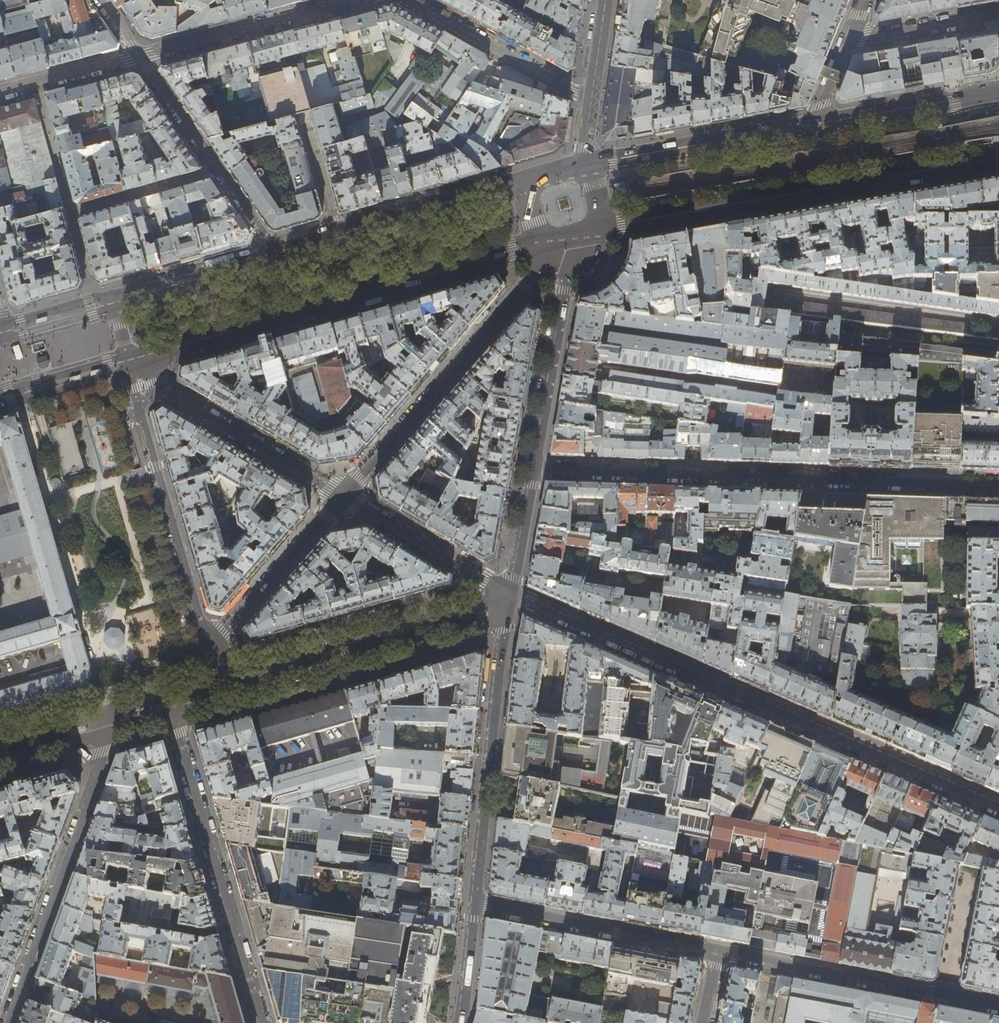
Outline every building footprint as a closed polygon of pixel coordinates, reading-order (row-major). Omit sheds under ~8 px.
[(5,10),(23,5),(23,6),(26,5),(30,4),(43,1),(43,0),(7,0),(7,2),(0,3),(0,12),(5,10)] [(43,1),(30,4),(37,26),(41,39),(49,66),(66,62),(83,57),(65,0),(46,0),(43,1)] [(83,57),(98,53),(117,48),(118,44),(102,20),(88,0),(65,0),(83,57)] [(118,8),(122,5),(130,0),(112,0),(118,8)] [(122,5),(141,34),(148,36),(153,38),(169,34),(177,32),(177,29),(177,3),(178,0),(130,0),(122,5)] [(225,0),(216,0),(198,13),(177,29),(177,32),(208,24),(229,18),(225,0)] [(184,5),(185,7),(191,10),(193,9),(196,10),(198,13),(216,0),(178,0),(177,3),(181,3),(184,5)] [(229,18),(230,20),(252,14),(269,9),(266,0),(225,0),(229,18)] [(269,9),(286,5),(302,0),(266,0),(269,9)] [(469,17),(532,51),(554,63),(567,70),(575,66),(579,36),(582,12),(569,6),(567,10),(560,6),(562,2),(558,0),(516,0),(556,22),(552,29),(498,0),(439,0),(469,17)] [(562,2),(569,6),(582,12),(584,0),(558,0),(562,2)] [(618,20),(616,32),(637,38),(640,20),(651,22),(655,0),(621,0),(618,20)] [(719,4),(715,4),(711,15),(712,17),(708,26),(709,28),(698,56),(712,59),(725,63),(727,54),(736,56),(743,39),(744,40),(749,26),(750,26),(753,18),(752,17),(749,15),(751,8),(786,23),(782,33),(785,42),(826,57),(832,43),(841,21),(849,0),(720,0),(719,4)] [(914,0),(911,1),(911,0),(901,0),(900,0),(881,0),(880,2),(875,14),(880,20),(909,15),(931,12),(928,0),(914,0)] [(931,12),(945,9),(958,7),(956,0),(928,0),(931,12)] [(26,5),(28,13),(7,18),(5,10),(0,12),(0,13),(1,16),(5,35),(37,26),(30,4),(26,5)] [(375,9),(376,10),(384,39),(392,63),(394,63),(404,44),(402,43),(404,38),(432,53),(435,47),(445,32),(416,16),(393,4),(375,9)] [(358,15),(342,19),(353,57),(355,57),(356,56),(354,46),(384,39),(376,10),(358,15)] [(0,17),(0,39),(2,48),(0,49),(0,79),(4,78),(15,75),(8,47),(5,35),(1,16),(0,17)] [(318,24),(295,30),(301,53),(329,45),(330,49),(335,48),(337,54),(331,56),(334,67),(340,65),(342,70),(335,72),(338,80),(341,79),(342,81),(353,78),(354,81),(332,88),(325,64),(306,69),(306,70),(301,72),(312,110),(367,94),(355,57),(353,57),(342,19),(341,18),(318,24)] [(301,53),(295,30),(271,36),(249,42),(257,73),(262,72),(260,64),(278,59),(280,67),(304,61),(301,53)] [(997,30),(976,34),(956,37),(963,78),(976,75),(980,75),(984,74),(986,74),(992,72),(994,71),(995,71),(996,70),(998,68),(998,67),(998,32),(997,30)] [(445,32),(435,47),(460,63),(457,68),(452,65),(449,69),(443,65),(431,83),(428,82),(413,103),(443,125),(449,116),(453,111),(472,84),(463,78),(473,63),(483,70),(483,71),(489,62),(485,54),(476,49),(458,39),(445,32)] [(637,38),(616,32),(614,48),(612,65),(664,71),(665,71),(666,63),(671,63),(670,72),(672,72),(684,74),(686,66),(681,65),(681,62),(673,61),(674,57),(671,55),(674,50),(673,49),(637,38)] [(963,78),(956,37),(947,39),(936,41),(944,81),(957,79),(963,78)] [(41,39),(8,47),(15,75),(32,71),(49,66),(41,39)] [(944,81),(936,41),(924,43),(916,44),(924,85),(934,83),(944,81)] [(208,77),(210,83),(211,87),(213,95),(218,112),(224,134),(230,133),(267,123),(270,122),(257,73),(249,42),(224,49),(202,55),(208,77)] [(822,67),(826,57),(785,42),(778,68),(798,75),(816,81),(822,67)] [(906,46),(897,47),(904,88),(913,86),(924,85),(916,44),(906,46)] [(889,49),(876,51),(884,92),(894,90),(904,88),(897,47),(889,49)] [(554,63),(532,51),(531,53),(553,65),(554,63)] [(851,63),(848,70),(861,76),(865,95),(876,93),(884,92),(876,51),(866,53),(854,55),(851,63)] [(426,81),(426,80),(418,76),(422,69),(429,57),(422,53),(420,56),(417,54),(409,69),(414,72),(385,109),(397,119),(426,81)] [(208,77),(202,55),(190,58),(163,65),(161,70),(178,94),(182,100),(196,91),(211,87),(210,83),(194,88),(190,83),(193,81),(208,77)] [(712,77),(712,59),(698,56),(697,75),(704,76),(712,77)] [(724,85),(725,63),(712,59),(712,77),(711,122),(729,119),(745,116),(742,101),(740,67),(728,64),(727,69),(733,69),(735,89),(729,90),(729,92),(728,92),(728,93),(723,94),(722,89),(723,89),(723,86),(724,85)] [(304,61),(280,67),(262,72),(257,73),(270,122),(277,120),(295,115),(295,116),(302,114),(311,111),(311,110),(312,110),(301,72),(306,70),(306,69),(304,61)] [(457,121),(449,116),(443,125),(486,149),(488,145),(493,149),(490,154),(501,166),(516,162),(542,155),(553,152),(564,143),(566,127),(570,100),(556,92),(538,83),(536,90),(532,88),(533,80),(510,67),(506,65),(497,67),(486,86),(474,82),(472,84),(453,111),(461,116),(457,121)] [(660,84),(664,71),(612,65),(607,97),(602,136),(606,141),(619,138),(653,132),(653,84),(659,84),(660,84)] [(758,113),(768,112),(776,76),(740,67),(742,101),(745,116),(758,113)] [(788,108),(798,75),(778,68),(776,76),(768,112),(780,110),(788,108)] [(430,74),(422,69),(418,76),(426,80),(430,74)] [(861,76),(848,70),(846,76),(839,93),(842,99),(854,97),(865,95),(861,76)] [(671,81),(667,82),(660,84),(659,84),(653,84),(653,132),(673,129),(691,125),(692,89),(692,86),(689,86),(689,81),(692,81),(692,75),(684,74),(672,72),(671,78),(671,81)] [(147,86),(139,75),(134,73),(115,78),(97,83),(113,140),(138,133),(150,130),(173,124),(160,105),(147,86)] [(816,81),(798,75),(788,108),(798,106),(807,105),(812,92),(816,81)] [(711,122),(712,77),(704,76),(705,96),(701,96),(700,89),(692,89),(691,125),(702,123),(711,122)] [(371,93),(370,93),(374,108),(384,105),(397,88),(382,77),(371,93)] [(112,140),(113,140),(97,83),(70,90),(46,96),(62,154),(112,140)] [(205,96),(213,95),(211,87),(196,91),(182,100),(192,116),(208,139),(219,135),(224,134),(218,112),(212,113),(202,99),(205,96)] [(370,93),(367,94),(312,110),(311,110),(311,111),(319,137),(322,148),(364,136),(381,131),(396,126),(386,112),(345,127),(348,138),(343,139),(335,109),(339,108),(342,117),(374,108),(370,93)] [(0,168),(0,191),(22,186),(55,178),(38,113),(34,99),(14,104),(3,107),(0,108),(0,142),(6,167),(0,168)] [(413,103),(405,114),(416,121),(427,129),(433,120),(435,122),(433,124),(442,130),(438,135),(450,142),(451,143),(456,135),(468,142),(461,152),(482,172),(487,170),(501,166),(490,154),(489,153),(485,157),(481,153),(486,149),(443,125),(413,103)] [(303,143),(295,116),(295,115),(277,120),(278,126),(269,129),(267,123),(230,133),(233,137),(229,139),(222,140),(219,135),(208,139),(220,156),(230,171),(249,159),(239,144),(269,136),(276,135),(279,149),(303,143)] [(443,183),(427,129),(416,121),(396,127),(401,143),(404,156),(427,150),(429,156),(425,157),(427,162),(407,167),(414,191),(427,187),(443,183)] [(173,124),(150,130),(171,161),(168,163),(164,158),(163,158),(162,158),(152,160),(151,160),(151,161),(151,162),(147,163),(138,133),(113,140),(112,140),(126,190),(143,185),(182,174),(201,169),(202,167),(184,141),(173,124)] [(438,135),(427,129),(443,183),(460,178),(482,172),(461,152),(460,150),(452,152),(451,153),(451,154),(452,156),(451,157),(449,154),(448,154),(447,154),(444,144),(450,142),(438,135)] [(381,131),(364,136),(368,150),(369,154),(373,167),(375,171),(383,200),(391,198),(399,196),(385,147),(381,131)] [(364,136),(322,148),(339,209),(343,211),(369,204),(383,200),(375,171),(363,174),(362,178),(363,181),(358,182),(350,156),(348,155),(346,156),(345,152),(352,150),(352,152),(355,153),(368,150),(364,136)] [(126,190),(112,140),(62,154),(69,180),(74,201),(79,204),(102,197),(126,190)] [(287,214),(249,159),(230,171),(243,190),(262,218),(269,228),(276,231),(294,226),(318,219),(323,213),(317,192),(307,157),(303,143),(279,149),(303,210),(287,214)] [(401,143),(385,147),(399,196),(405,194),(414,191),(407,167),(404,156),(401,143)] [(369,169),(373,167),(369,154),(365,155),(365,156),(368,168),(369,169)] [(55,178),(22,186),(27,200),(31,216),(63,207),(59,191),(55,178)] [(187,202),(188,202),(195,201),(203,199),(206,204),(208,203),(215,218),(217,218),(218,221),(203,226),(196,228),(195,229),(201,252),(221,247),(244,240),(247,233),(235,216),(216,187),(210,178),(183,186),(187,202)] [(979,183),(985,218),(998,218),(998,215),(994,215),(996,207),(998,202),(998,179),(997,180),(979,183)] [(964,185),(947,188),(952,218),(985,218),(979,183),(964,185)] [(0,191),(0,207),(27,200),(22,186),(0,191)] [(183,186),(160,193),(164,207),(169,206),(175,229),(171,230),(180,259),(192,255),(201,252),(195,229),(196,228),(195,223),(194,224),(188,202),(187,202),(183,186)] [(929,191),(914,194),(914,218),(933,218),(933,213),(937,213),(937,218),(944,218),(949,218),(952,218),(947,188),(929,191)] [(171,230),(164,207),(160,193),(143,198),(129,202),(133,215),(140,212),(141,217),(139,217),(138,217),(137,217),(137,215),(133,217),(148,268),(153,266),(170,261),(180,259),(171,230)] [(896,197),(879,200),(891,273),(894,290),(913,293),(913,278),(913,255),(909,256),(903,224),(908,223),(908,226),(914,225),(914,218),(914,194),(896,197)] [(0,207),(0,223),(7,222),(12,220),(12,221),(31,216),(27,200),(0,207)] [(862,203),(847,206),(851,228),(861,226),(866,258),(856,260),(861,285),(878,288),(877,275),(891,273),(879,200),(862,203)] [(133,215),(129,202),(82,215),(79,219),(95,279),(100,281),(123,275),(148,268),(133,217),(133,215)] [(833,208),(815,212),(825,269),(827,281),(861,285),(856,260),(856,259),(855,253),(848,254),(844,233),(851,231),(851,228),(847,206),(833,208)] [(27,279),(32,278),(33,282),(28,283),(33,301),(37,300),(42,298),(80,288),(83,281),(77,256),(68,223),(63,207),(31,216),(12,221),(15,231),(18,245),(20,251),(25,250),(26,254),(21,256),(22,258),(25,273),(27,279)] [(799,214),(783,217),(787,239),(794,238),(797,240),(801,260),(805,259),(806,262),(791,265),(793,276),(813,279),(812,271),(817,271),(817,273),(822,273),(825,269),(815,212),(799,214)] [(767,220),(752,223),(752,255),(752,270),(759,271),(793,276),(791,265),(780,267),(776,241),(787,239),(783,217),(767,220)] [(985,218),(952,218),(949,218),(949,228),(944,228),(944,218),(937,218),(933,218),(914,218),(914,225),(914,227),(925,227),(925,237),(914,237),(914,248),(944,248),(944,237),(949,237),(949,248),(968,248),(968,228),(973,230),(989,230),(995,227),(995,248),(998,248),(998,218),(985,218)] [(0,223),(0,258),(11,302),(14,304),(17,305),(22,304),(33,301),(28,283),(23,285),(21,274),(25,273),(22,258),(17,259),(13,247),(18,245),(15,231),(9,232),(7,222),(0,223)] [(752,255),(752,223),(738,225),(727,227),(727,280),(721,328),(787,336),(791,315),(764,312),(752,310),(752,285),(738,284),(738,257),(742,257),(742,255),(752,255)] [(706,231),(687,234),(691,259),(695,280),(702,325),(721,328),(727,280),(727,227),(706,231)] [(656,239),(680,235),(680,232),(626,242),(625,252),(630,253),(630,251),(631,244),(637,243),(641,242),(656,239)] [(656,239),(641,242),(654,319),(702,325),(695,280),(689,281),(685,260),(691,259),(687,234),(680,235),(656,239)] [(637,243),(631,244),(630,251),(630,253),(629,256),(627,264),(624,271),(618,280),(615,283),(611,287),(633,316),(654,319),(641,242),(637,243)] [(995,248),(995,269),(994,269),(991,266),(971,266),(968,268),(968,248),(949,248),(949,258),(944,258),(944,248),(914,248),(913,255),(913,278),(944,278),(944,270),(945,268),(948,268),(950,271),(950,278),(998,278),(998,248),(995,248)] [(861,285),(827,281),(813,279),(793,276),(759,271),(757,281),(752,281),(752,285),(752,310),(764,312),(768,284),(995,317),(998,314),(998,305),(971,301),(958,299),(913,293),(894,290),(878,288),(861,285)] [(481,316),(505,288),(499,278),(451,292),(447,293),(453,314),(470,329),(481,316)] [(958,287),(977,287),(976,299),(971,299),(971,301),(998,305),(998,278),(950,278),(944,278),(913,278),(913,293),(958,299),(958,287)] [(588,299),(579,300),(578,309),(633,316),(611,287),(606,291),(604,292),(600,295),(596,297),(588,299)] [(600,295),(604,292),(606,291),(603,287),(580,295),(579,300),(588,299),(596,297),(600,295)] [(434,297),(418,301),(427,331),(439,323),(438,321),(435,322),(434,317),(440,315),(442,322),(447,318),(453,314),(447,293),(434,297)] [(392,308),(389,309),(400,348),(408,343),(404,329),(414,326),(417,337),(419,336),(427,331),(418,301),(414,302),(392,308)] [(792,304),(791,315),(840,321),(857,323),(991,339),(991,335),(965,332),(966,326),(792,304)] [(490,351),(507,366),(529,370),(533,345),(539,314),(528,308),(511,328),(490,351)] [(374,365),(384,358),(400,348),(389,309),(377,313),(360,318),(374,365)] [(702,325),(654,319),(633,316),(578,309),(575,325),(572,343),(781,375),(783,362),(787,336),(721,328),(702,325)] [(470,329),(453,314),(447,318),(450,321),(448,323),(445,325),(444,326),(441,322),(439,323),(427,331),(450,352),(459,341),(470,329)] [(791,315),(787,336),(783,362),(837,368),(837,367),(837,356),(840,321),(791,315)] [(342,323),(331,326),(340,356),(345,354),(349,367),(346,368),(345,364),(342,365),(347,381),(366,370),(374,365),(360,318),(342,323)] [(990,357),(991,353),(856,337),(857,323),(840,321),(837,356),(918,361),(963,365),(963,362),(998,366),(998,357),(990,357)] [(311,332),(307,333),(310,345),(309,345),(310,346),(311,346),(314,357),(313,357),(313,359),(315,358),(316,363),(327,360),(326,355),(334,353),(336,358),(340,357),(340,356),(331,326),(311,332)] [(427,331),(419,336),(428,344),(420,352),(409,342),(408,343),(400,348),(430,374),(440,363),(450,352),(427,331)] [(302,334),(297,336),(306,366),(295,369),(288,371),(282,373),(287,389),(293,410),(294,410),(294,413),(327,403),(332,422),(341,420),(344,417),(358,400),(351,394),(350,392),(347,381),(342,365),(340,357),(336,358),(327,360),(316,363),(315,358),(313,359),(313,357),(314,357),(311,346),(310,346),(309,345),(310,345),(307,333),(302,334)] [(273,343),(282,373),(288,371),(287,366),(293,364),(295,369),(306,366),(297,336),(294,337),(273,343)] [(258,347),(242,352),(252,385),(254,385),(258,386),(255,376),(270,372),(271,371),(271,369),(272,369),(273,371),(272,373),(276,388),(278,388),(287,389),(282,373),(273,343),(258,347)] [(566,372),(565,379),(603,385),(605,376),(602,372),(596,371),(598,360),(608,362),(608,363),(685,375),(696,375),(779,388),(781,375),(572,343),(570,352),(566,372)] [(430,374),(400,348),(384,358),(397,370),(392,375),(390,379),(410,397),(419,387),(430,374)] [(503,374),(507,366),(490,351),(480,363),(467,378),(482,391),(489,397),(491,399),(495,391),(496,388),(493,385),(494,383),(493,381),(497,377),(500,380),(503,374)] [(232,354),(216,359),(222,381),(231,382),(239,383),(252,385),(242,352),(232,354)] [(844,382),(835,382),(835,388),(834,388),(833,401),(832,416),(831,441),(829,465),(848,466),(889,467),(912,468),(918,361),(837,356),(837,367),(844,367),(844,382)] [(210,400),(222,381),(216,359),(203,363),(181,369),(179,382),(196,392),(210,400)] [(954,382),(962,382),(963,379),(963,365),(918,361),(912,468),(934,469),(961,470),(961,439),(961,433),(962,419),(953,419),(954,382)] [(963,362),(963,365),(963,379),(976,380),(974,407),(971,409),(962,408),(962,418),(990,420),(990,417),(987,417),(988,413),(992,414),(992,420),(998,421),(998,366),(963,362)] [(526,387),(529,370),(507,366),(503,374),(507,375),(506,381),(504,392),(495,391),(491,399),(523,404),(526,387)] [(366,370),(347,381),(350,392),(355,390),(373,405),(369,410),(386,425),(398,411),(410,397),(390,379),(388,377),(382,384),(381,383),(380,383),(378,383),(377,384),(377,379),(366,370)] [(603,385),(602,396),(680,408),(678,423),(679,423),(691,425),(697,426),(705,427),(708,401),(729,404),(747,407),(776,412),(777,406),(778,398),(695,385),(685,385),(610,374),(608,385),(603,385)] [(480,394),(482,391),(467,378),(456,390),(445,403),(461,418),(468,411),(475,417),(473,424),(475,425),(473,428),(476,430),(484,412),(491,399),(489,397),(485,401),(480,397),(482,396),(480,394)] [(563,392),(560,406),(589,410),(592,394),(602,396),(603,385),(565,379),(563,392)] [(228,387),(231,382),(222,381),(210,400),(224,409),(234,415),(250,388),(252,385),(239,383),(234,391),(228,387)] [(255,427),(278,388),(276,388),(269,387),(263,397),(258,394),(258,393),(250,388),(234,415),(245,421),(255,427)] [(277,406),(287,389),(278,388),(255,427),(273,437),(276,439),(289,417),(291,413),(282,408),(282,409),(277,406)] [(778,394),(778,398),(777,406),(804,409),(801,435),(800,447),(798,464),(813,465),(829,465),(831,441),(812,440),(814,415),(832,416),(833,401),(778,394)] [(521,414),(523,404),(491,399),(484,412),(489,413),(487,421),(519,427),(521,414)] [(369,410),(358,400),(344,417),(344,419),(346,423),(354,414),(352,412),(356,408),(361,413),(347,429),(347,430),(366,447),(376,436),(386,425),(369,410)] [(473,428),(461,418),(445,403),(437,412),(427,423),(444,438),(447,434),(452,438),(451,439),(454,442),(455,441),(464,448),(461,452),(464,455),(476,430),(473,428)] [(742,437),(747,407),(729,404),(726,421),(730,422),(732,420),(733,414),(740,415),(738,418),(736,428),(735,428),(735,431),(738,437),(722,437),(722,430),(712,428),(710,461),(723,461),(740,462),(742,437)] [(589,410),(560,406),(558,416),(556,428),(593,434),(594,427),(586,426),(584,424),(585,418),(588,417),(592,417),(592,421),(595,421),(597,411),(589,410)] [(777,406),(776,412),(773,431),(801,435),(804,409),(777,406)] [(185,443),(191,447),(202,430),(184,420),(164,407),(154,415),(160,436),(166,458),(185,452),(183,445),(185,443)] [(771,442),(773,431),(776,412),(747,407),(742,437),(740,462),(754,463),(770,463),(771,446),(771,442)] [(653,420),(597,411),(595,421),(594,427),(593,434),(556,428),(554,439),(551,455),(571,456),(584,457),(585,437),(601,438),(598,457),(623,458),(649,459),(650,439),(651,433),(653,420)] [(81,635),(45,509),(20,423),(18,416),(0,421),(0,446),(3,445),(22,511),(0,517),(0,563),(34,554),(54,619),(0,634),(0,658),(60,641),(67,665),(30,676),(31,677),(0,686),(0,712),(74,690),(95,685),(87,659),(80,635),(81,635)] [(300,423),(289,417),(276,439),(286,445),(302,455),(315,432),(318,427),(302,418),(300,423)] [(962,419),(961,433),(998,435),(998,421),(992,420),(990,420),(962,418),(962,419)] [(517,437),(519,427),(487,421),(485,421),(482,438),(478,437),(477,442),(481,443),(515,449),(517,437)] [(445,438),(444,438),(427,423),(420,431),(410,442),(429,459),(434,454),(444,463),(444,464),(445,465),(436,474),(452,484),(453,484),(455,484),(462,463),(441,445),(441,442),(445,438)] [(690,429),(691,425),(679,423),(678,431),(675,460),(680,460),(684,460),(685,446),(703,447),(702,461),(710,461),(712,428),(705,427),(697,426),(696,430),(690,429)] [(338,462),(346,460),(356,459),(366,447),(347,430),(347,429),(321,436),(315,432),(302,455),(319,465),(329,463),(338,462)] [(215,438),(202,430),(191,447),(189,451),(195,459),(198,454),(205,459),(201,466),(203,469),(210,478),(229,446),(215,438)] [(657,440),(650,439),(649,459),(660,459),(675,460),(678,431),(666,431),(665,432),(665,433),(662,433),(661,439),(664,439),(664,444),(657,444),(657,440)] [(961,439),(961,470),(981,470),(998,471),(998,446),(970,445),(970,439),(961,439)] [(412,477),(429,459),(410,442),(403,450),(394,461),(412,477)] [(513,459),(515,449),(481,443),(477,465),(511,471),(513,459)] [(243,454),(229,446),(210,478),(216,486),(220,478),(239,490),(256,462),(243,454)] [(800,447),(771,446),(770,463),(783,463),(798,464),(800,447)] [(189,451),(185,452),(166,458),(170,471),(175,488),(210,478),(203,469),(192,473),(188,461),(192,459),(196,464),(198,463),(195,459),(189,451)] [(409,481),(412,477),(394,461),(384,473),(377,481),(380,501),(389,506),(401,513),(414,492),(406,487),(408,486),(409,485),(409,483),(409,481)] [(269,470),(256,462),(239,490),(244,492),(235,507),(237,517),(255,513),(265,497),(266,496),(270,499),(283,478),(269,470)] [(462,462),(462,463),(455,484),(467,486),(471,464),(469,463),(462,462)] [(511,471),(477,465),(473,487),(507,493),(509,484),(511,471)] [(447,494),(452,484),(436,474),(427,469),(421,479),(447,494)] [(208,488),(216,486),(210,478),(175,488),(180,505),(184,519),(215,510),(208,488)] [(283,478),(270,499),(274,501),(272,506),(279,512),(273,520),(289,535),(300,523),(309,512),(308,501),(306,492),(295,485),(283,478)] [(460,497),(453,484),(452,484),(447,494),(442,502),(446,504),(443,511),(438,509),(427,529),(439,536),(454,545),(466,525),(469,520),(470,519),(456,511),(454,513),(453,514),(452,512),(460,497)] [(467,486),(455,484),(453,484),(460,497),(460,498),(479,501),(479,504),(475,503),(474,509),(478,510),(477,518),(502,523),(504,507),(507,493),(473,487),(467,486)] [(544,496),(542,510),(571,515),(571,498),(605,499),(604,516),(616,517),(618,488),(586,486),(546,485),(544,496)] [(633,488),(618,488),(616,517),(616,529),(627,529),(627,513),(643,513),(643,517),(646,517),(647,489),(633,488)] [(415,489),(414,492),(401,513),(413,520),(427,529),(438,509),(441,505),(434,501),(436,498),(436,496),(427,490),(424,491),(422,494),(415,489)] [(661,489),(647,489),(646,517),(645,529),(645,547),(652,548),(661,549),(670,551),(674,551),(675,524),(657,524),(657,519),(653,518),(654,514),(663,514),(663,518),(670,518),(670,515),(675,515),(676,490),(661,489)] [(690,490),(676,490),(675,515),(675,524),(674,551),(702,556),(703,525),(703,518),(699,518),(699,514),(704,514),(704,491),(690,490)] [(728,491),(704,491),(704,514),(703,518),(703,525),(756,528),(762,493),(746,492),(745,496),(734,495),(728,495),(728,491)] [(781,493),(762,493),(756,528),(755,535),(761,535),(762,532),(765,533),(767,519),(780,520),(780,522),(783,522),(784,520),(788,520),(786,534),(795,536),(801,494),(781,493)] [(832,495),(801,494),(795,536),(794,539),(836,545),(829,588),(853,591),(861,540),(867,496),(832,495)] [(867,496),(861,540),(853,591),(850,606),(850,607),(901,607),(926,608),(926,591),(944,591),(944,526),(944,499),(931,499),(882,497),(867,496)] [(963,500),(944,499),(944,526),(967,527),(967,543),(988,543),(993,543),(998,543),(998,501),(963,500)] [(577,515),(589,516),(598,516),(599,505),(577,505),(577,515)] [(215,510),(184,519),(186,527),(190,542),(221,533),(215,510)] [(570,526),(571,515),(542,510),(540,519),(538,530),(593,538),(624,543),(633,545),(643,546),(645,547),(645,529),(627,529),(616,529),(616,517),(604,516),(604,527),(570,526)] [(255,513),(237,517),(239,527),(247,535),(244,538),(268,559),(278,547),(289,535),(273,520),(268,524),(255,513)] [(470,519),(469,520),(475,524),(470,528),(466,525),(454,545),(468,553),(484,562),(495,557),(499,538),(502,523),(477,518),(473,517),(471,517),(470,519)] [(326,538),(322,543),(353,569),(355,566),(354,565),(353,566),(349,564),(348,559),(351,559),(352,559),(356,559),(357,562),(375,532),(367,528),(350,531),(330,534),(326,538)] [(591,550),(593,538),(538,530),(536,543),(533,559),(560,563),(576,566),(577,559),(569,557),(562,560),(565,546),(591,550)] [(390,541),(375,532),(357,562),(355,566),(353,569),(367,571),(367,566),(372,558),(378,561),(378,562),(389,569),(390,568),(402,549),(390,541)] [(221,533),(190,542),(194,556),(199,573),(220,567),(218,561),(227,559),(229,551),(226,550),(221,533)] [(232,552),(229,551),(227,559),(235,566),(231,570),(246,584),(257,572),(268,559),(244,538),(232,552)] [(618,571),(624,543),(593,538),(591,550),(587,568),(587,569),(607,573),(604,588),(584,585),(580,610),(582,611),(609,622),(617,578),(618,571)] [(755,538),(751,557),(760,559),(758,566),(754,566),(755,563),(751,563),(750,563),(747,586),(786,592),(789,571),(779,569),(779,568),(781,567),(782,565),(782,563),(780,561),(790,563),(793,544),(755,538)] [(311,555),(300,568),(324,588),(333,582),(325,575),(324,576),(320,572),(321,570),(323,571),(325,572),(327,572),(329,571),(330,569),(330,568),(329,565),(327,563),(329,561),(333,565),(333,566),(343,576),(353,569),(322,543),(311,555)] [(633,545),(624,543),(618,571),(666,578),(667,568),(670,551),(661,549),(660,560),(650,559),(650,556),(641,555),(641,557),(631,556),(633,545)] [(993,543),(993,551),(988,551),(988,543),(967,543),(966,608),(970,608),(987,609),(987,601),(992,601),(992,609),(998,609),(998,593),(997,593),(997,559),(998,559),(998,543),(993,543)] [(402,549),(390,568),(395,571),(395,572),(394,573),(396,579),(389,581),(395,601),(418,594),(450,585),(451,578),(422,561),(402,549)] [(557,582),(560,563),(533,559),(531,571),(528,587),(547,595),(565,603),(580,610),(584,585),(587,569),(587,568),(581,567),(579,577),(577,576),(576,579),(563,576),(561,577),(560,583),(557,582)] [(750,563),(736,561),(733,579),(718,576),(713,606),(709,628),(722,630),(720,643),(715,643),(715,640),(710,639),(710,635),(707,635),(703,663),(715,669),(732,676),(747,586),(750,563)] [(220,567),(199,573),(204,590),(210,609),(221,613),(236,596),(246,584),(231,570),(227,574),(220,567)] [(315,594),(324,588),(300,568),(291,578),(282,589),(296,601),(296,602),(302,595),(304,596),(310,590),(315,594)] [(713,606),(718,576),(667,568),(666,578),(665,586),(663,597),(713,606)] [(364,610),(353,569),(343,576),(348,590),(349,590),(351,596),(348,596),(348,594),(346,592),(344,592),(342,592),(340,593),(339,595),(339,596),(339,599),(337,600),(335,594),(337,594),(334,582),(333,582),(324,588),(333,619),(350,614),(364,610)] [(366,577),(367,571),(353,569),(364,610),(381,605),(395,601),(389,581),(388,578),(375,582),(376,583),(368,585),(366,577)] [(627,579),(617,578),(609,622),(632,633),(655,643),(660,615),(663,597),(665,586),(654,584),(651,604),(624,600),(627,579)] [(785,596),(786,592),(747,586),(732,676),(748,683),(770,693),(785,596)] [(324,588),(315,594),(317,601),(309,604),(309,606),(300,608),(300,609),(305,627),(318,623),(333,619),(324,588)] [(291,607),(296,601),(282,589),(264,609),(245,632),(251,642),(276,635),(283,633),(305,627),(300,609),(292,611),(291,607)] [(842,658),(847,626),(850,607),(850,606),(785,596),(770,693),(797,705),(832,720),(835,704),(835,699),(842,658)] [(926,616),(926,608),(901,607),(900,657),(900,670),(901,670),(900,691),(934,691),(934,671),(934,670),(934,658),(935,657),(936,617),(926,616)] [(987,609),(970,608),(975,690),(981,689),(989,689),(989,685),(994,684),(994,688),(998,688),(998,609),(992,609),(987,609)] [(678,620),(660,615),(655,643),(676,652),(703,663),(707,635),(709,628),(689,623),(689,621),(679,618),(678,620)] [(562,633),(523,616),(523,617),(519,639),(512,676),(509,700),(507,727),(581,738),(582,738),(587,681),(601,682),(603,651),(562,633)] [(847,626),(842,658),(857,660),(857,661),(860,661),(865,629),(847,626)] [(103,642),(109,649),(117,650),(124,644),(125,636),(120,629),(111,628),(104,633),(103,642)] [(251,642),(245,632),(242,634),(242,637),(247,646),(250,649),(278,641),(276,635),(251,642)] [(635,665),(603,651),(601,682),(655,686),(660,676),(635,665)] [(485,658),(479,654),(453,661),(431,668),(439,695),(438,711),(449,711),(454,711),(480,711),(482,686),(485,658)] [(842,658),(835,699),(842,702),(840,706),(835,704),(832,720),(860,732),(921,759),(951,772),(959,755),(954,753),(957,747),(961,749),(978,713),(973,711),(964,707),(951,736),(852,693),(857,661),(857,660),(842,658)] [(166,660),(156,662),(159,672),(169,669),(166,660)] [(416,672),(402,676),(408,698),(422,694),(423,692),(427,694),(425,698),(425,710),(438,711),(439,695),(431,668),(416,672)] [(401,676),(399,670),(387,673),(389,680),(401,676)] [(402,676),(401,676),(389,680),(374,684),(382,709),(392,710),(391,704),(408,698),(402,676)] [(601,682),(587,681),(582,738),(601,740),(612,742),(620,743),(683,752),(705,696),(689,689),(660,676),(655,686),(601,682)] [(360,688),(346,692),(354,722),(363,754),(369,774),(375,774),(377,750),(380,725),(382,709),(374,684),(360,688)] [(994,688),(995,693),(991,693),(989,691),(989,689),(981,689),(982,693),(973,711),(978,713),(998,723),(998,688),(994,688)] [(252,719),(261,750),(346,725),(354,722),(346,692),(337,695),(325,698),(296,707),(252,719)] [(721,703),(705,696),(683,752),(620,743),(620,745),(629,746),(621,794),(642,797),(648,765),(645,765),(646,757),(664,760),(663,768),(662,767),(657,800),(665,801),(663,810),(669,811),(668,821),(667,821),(666,823),(659,821),(659,819),(657,819),(656,820),(649,819),(649,817),(646,817),(646,818),(638,817),(634,803),(620,800),(616,830),(614,843),(615,843),(621,844),(637,847),(673,856),(681,813),(709,819),(710,814),(712,805),(690,801),(694,778),(689,776),(691,766),(689,766),(692,744),(708,747),(724,704),(721,703)] [(750,716),(724,704),(708,747),(705,755),(721,757),(712,805),(710,814),(729,818),(742,790),(729,785),(734,758),(733,758),(734,751),(721,749),(722,747),(720,741),(722,734),(726,736),(724,741),(744,750),(746,745),(759,750),(770,724),(750,716)] [(392,710),(382,709),(380,725),(395,725),(448,727),(449,720),(449,711),(438,711),(425,710),(392,710)] [(477,733),(480,711),(454,711),(454,720),(449,720),(448,727),(446,754),(475,756),(477,733)] [(978,713),(961,749),(959,755),(951,772),(967,779),(985,787),(998,753),(998,723),(978,713)] [(243,722),(233,725),(241,751),(246,750),(248,746),(249,747),(251,747),(249,750),(250,753),(248,754),(252,770),(253,770),(265,767),(261,750),(252,719),(243,722)] [(784,731),(770,724),(759,750),(766,753),(761,765),(767,768),(764,775),(776,781),(771,792),(765,790),(751,823),(781,829),(816,744),(803,739),(799,741),(797,741),(796,738),(794,737),(789,735),(786,736),(785,735),(784,731)] [(241,751),(233,725),(215,730),(195,735),(206,772),(232,765),(230,757),(224,754),(225,753),(225,751),(226,751),(228,752),(232,752),(232,754),(241,751)] [(395,725),(380,725),(377,750),(395,751),(395,725)] [(503,765),(502,775),(521,779),(561,786),(563,787),(603,796),(612,742),(601,740),(595,775),(550,769),(552,756),(559,757),(560,749),(557,748),(558,743),(580,746),(581,738),(507,727),(506,733),(504,752),(503,765)] [(836,753),(816,744),(781,829),(818,836),(852,760),(836,753)] [(107,786),(138,791),(139,790),(134,774),(145,771),(148,773),(154,793),(140,797),(143,806),(178,795),(172,774),(164,745),(139,752),(117,758),(113,771),(107,786)] [(340,761),(270,781),(273,793),(272,795),(274,798),(273,807),(284,808),(371,781),(369,774),(363,754),(350,758),(347,747),(337,750),(340,761)] [(473,776),(475,756),(446,754),(395,751),(377,750),(375,774),(374,781),(373,789),(393,791),(395,792),(428,795),(441,796),(470,799),(473,776)] [(985,787),(998,793),(998,753),(985,787)] [(869,768),(852,760),(818,836),(825,837),(831,825),(835,827),(835,828),(836,830),(843,833),(845,833),(846,832),(851,834),(847,842),(854,843),(865,820),(843,810),(841,806),(846,796),(844,793),(848,786),(870,796),(864,808),(870,810),(885,775),(869,768)] [(265,767),(253,770),(257,784),(238,790),(237,787),(237,786),(233,769),(232,765),(206,772),(210,788),(213,799),(233,802),(231,797),(236,795),(238,802),(262,805),(260,800),(265,798),(266,797),(272,795),(273,793),(270,781),(265,767)] [(46,779),(32,783),(37,802),(38,806),(77,795),(78,793),(80,787),(66,773),(46,779)] [(898,780),(885,775),(870,810),(865,820),(854,843),(862,845),(885,849),(912,786),(898,780)] [(561,786),(521,779),(518,800),(515,823),(603,840),(614,843),(616,830),(585,824),(586,819),(577,818),(576,823),(565,820),(564,823),(555,821),(561,786)] [(371,781),(284,808),(289,808),(370,818),(373,789),(374,781),(371,781)] [(19,787),(7,790),(13,809),(20,807),(19,806),(19,804),(20,801),(23,799),(26,798),(27,798),(28,805),(37,802),(32,783),(19,787)] [(140,797),(138,791),(107,786),(105,793),(100,804),(132,809),(143,806),(140,797)] [(926,793),(912,786),(885,849),(909,854),(912,847),(917,849),(923,835),(914,831),(911,839),(907,837),(917,816),(925,819),(921,830),(924,831),(938,798),(926,793)] [(390,809),(393,791),(373,789),(370,818),(412,823),(467,830),(469,814),(470,799),(441,796),(439,815),(430,814),(430,813),(390,809)] [(16,820),(13,809),(7,790),(0,792),(0,819),(6,817),(12,840),(0,843),(0,865),(26,858),(24,848),(21,839),(20,834),(16,820)] [(428,799),(428,795),(395,792),(394,799),(423,803),(428,799)] [(38,806),(37,802),(28,805),(20,807),(13,809),(16,820),(34,814),(34,812),(39,810),(40,811),(44,813),(40,825),(31,828),(31,831),(60,842),(66,825),(77,795),(38,806)] [(180,800),(178,795),(143,806),(145,815),(151,813),(181,804),(180,800)] [(924,831),(923,835),(917,849),(914,855),(915,855),(958,864),(963,865),(967,855),(973,841),(984,818),(962,809),(938,798),(924,831)] [(238,802),(233,802),(213,799),(218,815),(224,834),(227,846),(284,853),(285,850),(284,850),(287,828),(289,808),(284,808),(273,807),(262,805),(238,802)] [(98,810),(95,821),(116,823),(126,825),(132,825),(138,826),(149,828),(145,815),(143,806),(132,809),(100,804),(98,810)] [(185,818),(181,804),(151,813),(153,821),(158,819),(159,822),(162,821),(163,824),(160,825),(161,829),(162,829),(165,830),(173,831),(188,827),(185,818)] [(289,808),(287,828),(317,833),(314,854),(285,850),(284,853),(280,884),(281,887),(282,888),(279,907),(311,912),(312,897),(295,896),(296,892),(295,892),(298,875),(313,877),(314,867),(315,867),(405,881),(407,864),(391,862),(390,867),(368,865),(369,857),(333,853),(336,834),(371,839),(372,832),(395,835),(394,840),(410,842),(412,823),(370,818),(289,808)] [(710,814),(709,819),(681,813),(673,856),(715,864),(701,937),(745,945),(749,946),(749,945),(752,930),(757,930),(761,931),(764,915),(810,924),(817,884),(764,873),(768,850),(837,865),(824,939),(829,940),(829,944),(825,943),(822,960),(840,964),(862,845),(854,843),(847,842),(825,837),(818,836),(781,829),(751,823),(729,818),(710,814)] [(984,818),(973,841),(991,848),(989,854),(997,857),(998,853),(998,825),(984,818)] [(601,851),(603,840),(515,823),(497,820),(496,835),(494,851),(522,856),(541,860),(552,862),(558,863),(571,866),(572,858),(549,853),(549,851),(526,847),(528,837),(531,835),(552,839),(551,845),(587,852),(584,868),(587,869),(592,870),(592,871),(598,872),(601,851)] [(116,829),(116,823),(95,821),(92,828),(86,844),(88,845),(88,854),(110,856),(110,851),(113,851),(113,848),(111,848),(111,844),(116,845),(116,847),(124,848),(122,858),(134,859),(137,832),(131,832),(132,825),(126,825),(126,830),(116,829)] [(467,830),(412,823),(410,842),(432,845),(429,867),(407,864),(405,881),(421,883),(422,877),(435,878),(436,878),(437,874),(439,872),(439,878),(462,881),(464,862),(467,830)] [(161,829),(149,828),(138,826),(137,832),(134,859),(146,861),(147,854),(150,854),(150,861),(186,866),(198,862),(193,845),(188,827),(173,831),(165,830),(164,839),(153,838),(154,833),(161,834),(162,829),(161,829)] [(31,831),(20,834),(21,839),(31,839),(28,849),(24,848),(26,858),(32,877),(45,882),(52,864),(60,842),(31,831)] [(615,843),(614,843),(603,840),(601,851),(606,852),(602,874),(601,875),(599,885),(597,885),(599,872),(598,872),(592,871),(588,888),(583,914),(619,921),(624,922),(627,902),(619,901),(618,898),(625,855),(635,857),(637,847),(621,844),(620,849),(613,848),(615,843)] [(90,881),(88,854),(88,845),(86,844),(78,865),(69,890),(63,906),(84,914),(88,903),(89,895),(90,895),(90,896),(108,900),(104,922),(120,925),(123,909),(119,909),(120,902),(124,903),(127,888),(120,887),(119,892),(112,891),(111,890),(112,885),(106,884),(90,881)] [(909,854),(885,849),(862,845),(840,964),(844,965),(870,970),(891,974),(900,932),(902,920),(905,908),(907,897),(900,896),(891,938),(867,934),(880,869),(907,874),(911,855),(909,854)] [(280,884),(284,853),(227,846),(230,857),(235,873),(241,893),(243,901),(279,907),(282,888),(281,887),(280,884)] [(667,897),(673,856),(637,847),(635,857),(627,902),(624,922),(631,923),(654,928),(661,929),(667,897)] [(519,875),(522,856),(494,851),(492,872),(490,891),(494,896),(518,901),(545,906),(549,881),(519,875)] [(114,857),(110,856),(88,854),(90,881),(106,884),(109,868),(130,871),(127,888),(145,892),(149,872),(167,876),(163,895),(193,901),(208,897),(208,896),(204,882),(198,862),(186,866),(150,861),(146,861),(134,859),(122,858),(119,857),(114,857)] [(955,882),(958,864),(915,855),(913,867),(930,871),(929,874),(928,874),(928,875),(927,879),(927,880),(928,881),(927,883),(910,880),(908,892),(926,896),(938,899),(951,901),(955,882)] [(967,855),(963,865),(983,870),(996,872),(998,865),(998,862),(967,855)] [(680,933),(701,937),(715,864),(673,856),(667,897),(661,929),(680,933)] [(552,862),(541,860),(540,867),(542,868),(541,871),(551,873),(552,862)] [(584,887),(587,869),(584,868),(571,866),(558,863),(554,882),(549,881),(545,906),(561,910),(583,914),(588,888),(584,887)] [(373,916),(380,917),(379,922),(405,926),(414,928),(444,932),(456,934),(458,914),(462,881),(439,878),(436,878),(435,878),(422,877),(421,883),(405,881),(315,867),(314,867),(313,877),(364,885),(360,919),(373,921),(373,916)] [(1,888),(17,894),(11,909),(34,913),(40,898),(45,882),(32,877),(7,868),(0,870),(0,885),(1,888)] [(996,872),(983,870),(979,888),(975,907),(998,912),(998,873),(996,872)] [(163,895),(145,892),(127,888),(124,903),(123,909),(120,925),(188,938),(190,929),(202,931),(202,932),(204,932),(205,932),(205,931),(217,928),(216,924),(208,897),(193,901),(163,895)] [(925,903),(926,896),(908,892),(907,897),(905,908),(918,910),(919,910),(919,911),(918,919),(918,920),(918,923),(902,920),(900,932),(904,932),(916,934),(944,939),(948,919),(951,901),(938,899),(933,904),(925,903)] [(311,912),(279,907),(243,901),(255,941),(264,972),(265,972),(265,968),(308,975),(307,978),(347,984),(349,973),(367,976),(366,987),(395,991),(397,982),(405,926),(379,922),(373,921),(360,919),(311,912)] [(92,917),(84,914),(63,906),(57,924),(50,943),(74,951),(81,954),(94,959),(94,954),(93,945),(90,947),(77,942),(81,930),(93,934),(92,920),(92,917)] [(975,907),(972,926),(968,945),(997,951),(998,951),(998,942),(996,941),(997,935),(998,936),(998,935),(998,928),(998,926),(998,912),(975,907)] [(7,909),(5,909),(0,924),(0,935),(1,932),(24,940),(30,923),(34,913),(11,909),(7,909)] [(104,922),(92,920),(93,934),(93,945),(94,954),(125,960),(128,947),(145,950),(143,963),(169,968),(173,947),(193,951),(189,972),(232,980),(225,955),(220,938),(207,941),(201,940),(200,945),(195,945),(196,939),(188,938),(120,925),(104,922)] [(610,970),(613,950),(614,945),(554,933),(487,920),(487,927),(485,943),(482,971),(480,993),(478,1010),(507,1016),(515,1017),(546,1022),(566,1022),(567,1022),(571,1022),(600,1022),(602,1009),(537,996),(536,1000),(529,999),(538,952),(544,953),(543,957),(610,970)] [(264,972),(274,1008),(278,1022),(426,1022),(428,1013),(438,961),(444,932),(414,928),(403,983),(397,982),(395,991),(366,987),(347,984),(307,978),(265,972),(264,972)] [(24,940),(1,932),(0,935),(0,962),(14,967),(19,954),(24,940)] [(778,935),(775,951),(809,958),(812,945),(808,944),(808,941),(806,940),(806,937),(779,932),(778,935)] [(902,942),(904,932),(900,932),(891,974),(908,977),(931,982),(934,981),(935,979),(936,977),(940,960),(944,939),(916,934),(914,946),(910,947),(900,946),(901,942),(902,942)] [(68,967),(74,951),(50,943),(44,960),(37,979),(82,995),(96,1001),(95,975),(94,959),(81,954),(79,960),(83,961),(75,985),(66,982),(67,981),(63,980),(67,969),(70,971),(70,968),(68,967)] [(997,951),(968,945),(964,963),(960,982),(960,984),(961,986),(962,986),(963,988),(987,992),(998,995),(998,965),(997,965),(995,962),(997,951)] [(655,958),(613,950),(610,970),(605,993),(618,995),(630,997),(628,1007),(627,1013),(671,1021),(675,998),(681,963),(655,958)] [(94,954),(94,959),(95,975),(146,984),(146,985),(192,993),(193,987),(206,990),(210,988),(220,1022),(245,1022),(238,1001),(232,980),(189,972),(169,968),(143,963),(125,960),(94,954)] [(681,963),(675,998),(694,1002),(699,981),(702,968),(697,961),(682,958),(681,963)] [(2,1000),(8,985),(14,967),(0,962),(0,999),(2,1000)] [(725,1004),(743,1007),(754,1010),(755,1004),(748,1003),(749,999),(748,997),(744,995),(745,993),(749,995),(757,996),(760,974),(749,972),(737,969),(731,973),(728,987),(725,1004)] [(902,1001),(850,991),(807,983),(778,977),(774,996),(779,997),(774,1022),(998,1022),(998,1020),(902,1001)] [(37,979),(35,983),(37,986),(41,987),(42,986),(52,990),(45,1008),(84,1022),(97,1022),(97,1020),(97,1016),(77,1009),(82,995),(37,979)] [(616,1005),(628,1007),(630,997),(618,995),(616,1005)] [(694,1002),(675,998),(671,1021),(670,1022),(690,1022),(694,1002)] [(45,1008),(44,1008),(42,1014),(36,1012),(38,1006),(28,1002),(20,1022),(52,1022),(53,1021),(59,1022),(84,1022),(45,1008)] [(743,1007),(725,1004),(721,1021),(720,1022),(744,1022),(741,1016),(743,1007)] [(515,1017),(514,1022),(506,1021),(507,1016),(478,1010),(478,1014),(475,1022),(546,1022),(515,1017)] [(671,1021),(627,1013),(626,1013),(624,1022),(670,1022),(671,1021)]
